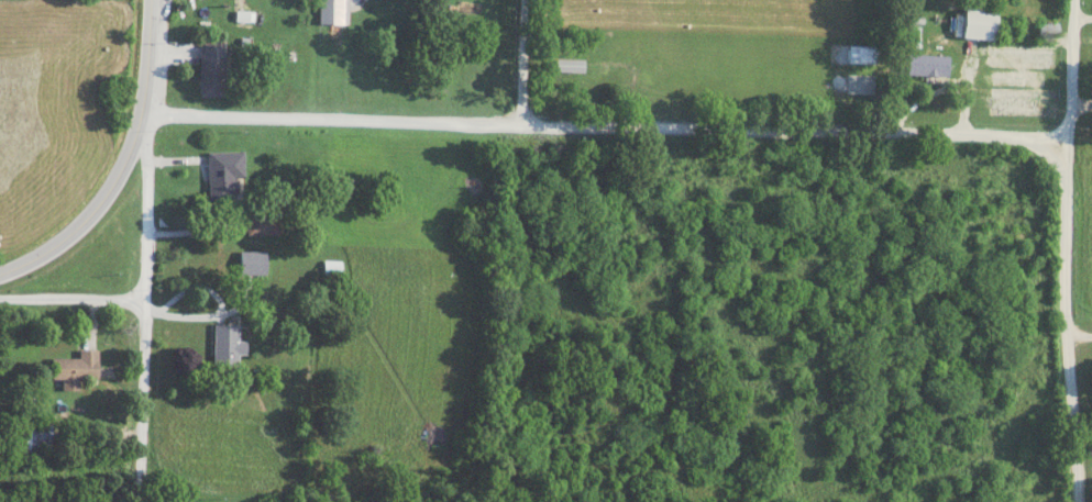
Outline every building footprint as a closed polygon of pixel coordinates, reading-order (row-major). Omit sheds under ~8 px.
[(320,24),(345,24),(345,0),(320,0),(320,24)] [(997,10),(965,10),(965,40),(997,40),(997,10)] [(1056,47),(988,47),(988,68),(1056,68),(1056,47)] [(200,96),(227,96),(227,53),(200,53),(200,96)] [(948,76),(948,55),(908,55),(908,76),(948,76)] [(1043,85),(1043,71),(992,71),(992,85),(1043,85)] [(1049,90),(994,90),(994,114),(1049,115),(1049,90)] [(208,203),(235,203),(235,177),(244,177),(244,152),(208,152),(208,203)] [(246,209),(246,235),(279,235),(279,209),(246,209)] [(240,275),(267,275),(267,251),(240,251),(240,275)] [(341,261),(324,260),(324,274),(341,274),(341,261)] [(214,366),(239,366),(239,354),(246,354),(246,341),(239,341),(239,324),(214,324),(214,366)] [(53,358),(53,379),(63,379),(63,390),(79,390),(79,379),(99,379),(99,349),(79,349),(79,358),(53,358)] [(19,424),(19,451),(51,451),(51,424),(19,424)]
